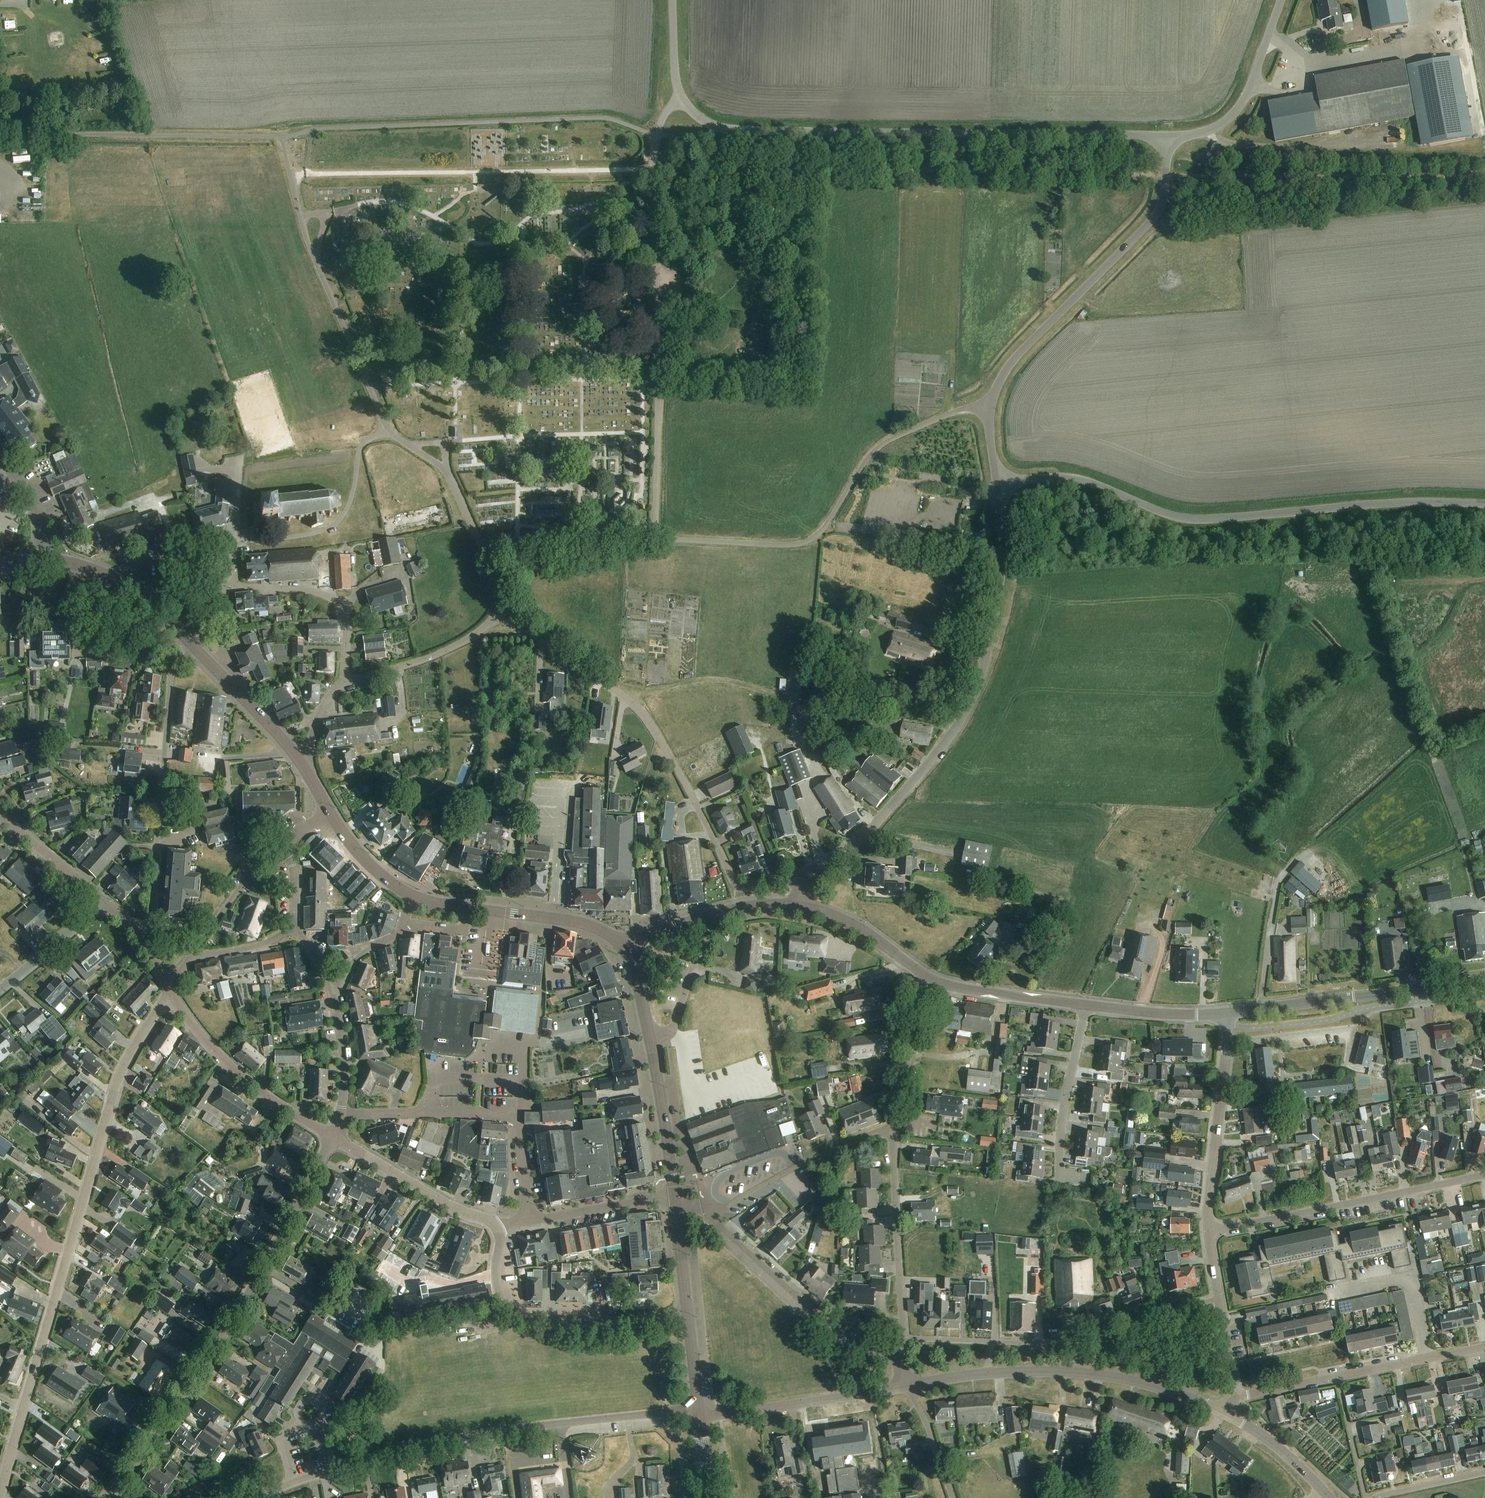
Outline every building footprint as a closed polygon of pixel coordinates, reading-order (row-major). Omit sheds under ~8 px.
[(1336,0),(1319,0),(1321,13),(1319,13),(1321,21),(1327,20),(1329,31),(1343,28),(1339,6),(1337,7),(1336,0)] [(1406,0),(1363,0),(1369,32),(1411,25),(1406,0)] [(107,37),(95,39),(96,49),(108,47),(107,37)] [(1412,66),(1426,146),(1468,139),(1453,58),(1412,66)] [(1404,61),(1334,74),(1344,130),(1414,117),(1404,61)] [(1344,130),(1334,74),(1315,77),(1318,93),(1268,102),(1275,142),(1344,130)] [(14,381),(27,373),(18,358),(7,365),(0,369),(0,392),(7,386),(14,381)] [(14,381),(17,382),(21,390),(18,399),(13,403),(9,397),(0,404),(0,431),(8,442),(11,439),(16,446),(17,445),(24,454),(36,445),(30,436),(31,435),(26,428),(30,425),(18,409),(27,402),(38,405),(40,395),(27,373),(14,381)] [(59,495),(80,486),(87,483),(73,450),(54,458),(63,479),(52,484),(57,496),(59,495)] [(194,456),(181,458),(185,480),(198,477),(194,456)] [(215,491),(217,491),(215,509),(195,514),(199,532),(227,524),(226,520),(228,520),(229,505),(230,505),(232,481),(216,480),(215,491)] [(80,486),(59,495),(65,511),(67,510),(71,519),(73,525),(75,525),(79,533),(94,526),(91,519),(89,514),(94,512),(90,503),(95,501),(87,483),(80,486)] [(8,496),(0,487),(0,502),(8,496)] [(318,492),(318,495),(312,496),(311,493),(308,493),(308,495),(298,496),(298,494),(296,494),(297,496),(288,497),(288,495),(286,495),(286,497),(278,498),(278,496),(276,496),(276,502),(260,503),(262,520),(278,518),(279,523),(280,523),(280,521),(310,517),(310,520),(311,519),(312,528),(323,525),(322,518),(330,517),(330,516),(331,516),(331,513),(335,512),(337,514),(338,512),(336,510),(338,506),(341,507),(342,505),(339,505),(338,500),(341,499),(340,497),(337,499),(334,496),(336,493),(334,492),(333,495),(329,494),(328,491),(326,491),(327,494),(320,495),(320,492),(318,492)] [(99,525),(100,527),(108,551),(117,548),(115,543),(121,541),(123,546),(140,540),(139,539),(146,537),(145,535),(163,530),(159,519),(158,513),(140,519),(138,514),(99,525)] [(384,567),(401,564),(396,538),(378,542),(384,567)] [(270,584),(319,580),(316,549),(267,553),(267,555),(246,557),(248,582),(269,580),(270,584)] [(349,556),(334,557),(336,591),(351,590),(351,588),(349,568),(349,556)] [(406,567),(411,577),(422,572),(417,562),(406,567)] [(407,604),(401,582),(366,592),(372,614),(407,604)] [(252,593),(236,595),(237,612),(239,612),(240,614),(244,613),(245,612),(254,611),(254,613),(269,611),(269,606),(268,598),(266,599),(266,598),(253,599),(252,593)] [(889,613),(887,620),(894,622),(897,615),(889,613)] [(277,617),(277,623),(291,621),(290,614),(283,615),(283,617),(277,617)] [(895,628),(911,633),(914,622),(899,617),(895,628)] [(339,642),(338,621),(320,621),(320,623),(318,623),(318,625),(308,626),(309,642),(339,642)] [(40,631),(41,646),(70,645),(70,643),(70,631),(40,631)] [(258,644),(253,633),(242,639),(247,649),(235,654),(241,666),(238,667),(241,674),(243,675),(253,671),(258,683),(271,677),(266,665),(265,665),(256,645),(258,644)] [(385,656),(384,641),(391,640),(390,634),(385,635),(385,633),(362,636),(365,659),(385,656)] [(924,662),(927,663),(932,665),(938,650),(932,648),(934,644),(927,642),(927,643),(924,642),(925,641),(895,633),(887,655),(900,659),(901,656),(907,658),(906,661),(923,666),(924,662)] [(24,642),(10,642),(10,658),(24,658),(24,642)] [(263,646),(265,655),(272,654),(269,644),(263,646)] [(303,644),(292,644),(292,658),(303,658),(303,644)] [(70,645),(41,646),(41,652),(30,652),(30,668),(45,668),(44,661),(70,660),(70,648),(70,645)] [(334,654),(317,653),(316,672),(334,673),(334,654)] [(87,668),(102,667),(102,659),(86,659),(87,668)] [(99,690),(96,711),(105,712),(106,703),(109,704),(110,699),(116,700),(117,694),(126,696),(129,673),(110,670),(107,691),(99,690)] [(550,704),(550,713),(563,713),(564,675),(547,674),(547,694),(544,694),(543,704),(550,704)] [(161,678),(146,676),(144,696),(137,695),(134,719),(148,721),(151,705),(157,705),(158,698),(159,698),(160,690),(159,690),(161,678)] [(294,683),(293,681),(283,686),(285,688),(268,696),(274,709),(273,709),(280,723),(301,713),(295,701),(302,697),(299,693),(294,684),(294,683)] [(320,686),(304,685),(303,700),(306,703),(319,704),(320,686)] [(199,695),(178,691),(176,704),(178,705),(177,712),(173,713),(172,729),(192,732),(199,695)] [(226,699),(200,695),(194,746),(221,749),(225,718),(223,718),(224,714),(226,713),(226,707),(225,706),(226,699)] [(393,697),(380,699),(382,713),(394,712),(393,697)] [(593,710),(592,734),(602,734),(601,743),(608,743),(608,734),(609,710),(593,710)] [(334,722),(323,723),(326,746),(327,746),(327,748),(333,747),(333,746),(347,744),(347,745),(348,746),(380,741),(380,740),(390,738),(389,733),(379,735),(376,713),(357,715),(357,717),(333,720),(334,722)] [(533,716),(533,731),(543,731),(543,716),(533,716)] [(49,723),(48,736),(63,738),(65,725),(49,723)] [(933,728),(903,723),(901,737),(914,740),(913,743),(929,746),(933,728)] [(755,753),(743,726),(726,734),(738,761),(755,753)] [(19,768),(27,766),(24,753),(18,755),(16,747),(32,743),(29,731),(14,735),(16,742),(15,743),(15,741),(0,745),(0,777),(14,773),(13,770),(19,768)] [(122,734),(121,743),(145,746),(146,737),(122,734)] [(112,737),(111,742),(119,743),(121,736),(115,735),(112,737)] [(646,755),(639,743),(625,751),(629,758),(620,763),(626,773),(640,766),(637,759),(646,755)] [(64,761),(73,761),(74,751),(70,751),(71,749),(65,749),(64,761)] [(924,755),(912,749),(909,753),(913,755),(912,758),(921,762),(924,755)] [(180,750),(178,763),(191,764),(192,751),(180,750)] [(355,761),(354,751),(338,754),(342,776),(354,774),(352,761),(355,761)] [(779,759),(790,787),(812,779),(801,751),(779,759)] [(117,773),(124,774),(125,774),(125,781),(146,783),(148,772),(141,771),(143,754),(126,752),(125,765),(118,765),(117,773)] [(850,763),(861,772),(889,794),(902,777),(893,771),(890,772),(886,768),(887,766),(875,756),(872,759),(871,759),(867,764),(862,761),(859,765),(853,759),(850,763)] [(220,764),(222,780),(230,779),(228,763),(220,764)] [(274,764),(273,763),(248,766),(249,776),(250,786),(268,784),(267,781),(282,780),(280,763),(274,764)] [(386,772),(384,792),(398,793),(400,771),(386,772)] [(594,784),(607,785),(608,772),(594,772),(594,784)] [(53,784),(50,774),(36,777),(38,783),(22,788),(26,802),(47,796),(44,786),(53,784)] [(518,791),(524,792),(527,775),(522,774),(518,791)] [(738,788),(731,774),(707,785),(713,799),(738,788)] [(887,795),(860,775),(848,790),(853,793),(852,794),(863,802),(865,799),(877,809),(887,795)] [(215,780),(198,779),(197,792),(213,794),(215,780)] [(813,792),(816,797),(826,811),(829,809),(832,814),(829,816),(836,826),(834,827),(838,833),(842,830),(845,835),(862,823),(831,779),(813,792)] [(596,911),(603,912),(603,890),(603,881),(603,850),(611,850),(611,840),(604,840),(604,818),(601,812),(602,812),(602,810),(602,804),(600,804),(600,790),(600,788),(598,788),(598,790),(587,790),(587,787),(584,787),(584,790),(584,800),(575,799),(571,853),(564,852),(564,853),(567,853),(566,855),(569,859),(572,859),(568,906),(580,907),(580,910),(581,910),(581,911),(588,911),(588,910),(588,911),(595,911),(596,911)] [(798,810),(792,787),(776,792),(781,809),(773,811),(774,814),(769,816),(771,825),(774,824),(779,840),(795,835),(791,822),(793,822),(790,812),(798,810)] [(799,790),(793,792),(797,801),(803,799),(799,790)] [(295,792),(242,793),(243,824),(275,824),(291,812),(295,812),(295,792)] [(519,792),(518,800),(525,801),(526,793),(519,792)] [(117,829),(125,829),(125,830),(146,832),(147,819),(138,818),(139,800),(121,799),(119,820),(114,820),(114,825),(117,829)] [(69,800),(53,804),(56,812),(46,815),(51,832),(72,827),(69,815),(73,814),(69,800)] [(609,811),(618,811),(618,802),(610,802),(609,811)] [(665,802),(660,842),(671,843),(673,832),(671,831),(675,804),(665,802)] [(723,836),(740,827),(736,820),(735,821),(732,815),(733,815),(729,808),(713,816),(723,836)] [(397,819),(389,809),(385,812),(383,810),(380,812),(364,825),(381,847),(397,834),(403,842),(415,832),(409,825),(410,824),(406,818),(404,819),(402,816),(397,819)] [(418,810),(418,826),(431,826),(431,810),(418,810)] [(606,819),(606,810),(602,810),(602,812),(601,812),(604,818),(604,840),(611,840),(611,850),(603,850),(603,881),(605,881),(604,890),(604,911),(630,911),(629,892),(636,891),(635,881),(630,881),(633,819),(607,817),(607,819),(606,819)] [(228,811),(202,817),(209,846),(234,840),(232,829),(234,824),(230,822),(228,811)] [(464,850),(459,870),(484,875),(488,855),(489,853),(487,853),(488,852),(499,854),(501,841),(499,840),(501,830),(492,828),(480,825),(482,819),(471,816),(469,823),(467,822),(460,849),(464,850)] [(740,830),(744,837),(755,832),(751,824),(740,830)] [(638,844),(649,844),(649,827),(637,828),(638,844)] [(114,832),(103,844),(117,856),(127,844),(114,832)] [(97,845),(84,833),(78,839),(80,840),(68,854),(80,864),(86,857),(97,845)] [(447,851),(424,835),(413,852),(402,845),(397,851),(393,849),(389,855),(393,857),(390,862),(399,868),(398,869),(399,870),(400,868),(407,873),(407,876),(419,883),(426,871),(428,871),(427,870),(431,863),(439,868),(439,870),(447,851)] [(306,845),(305,849),(305,854),(308,859),(310,857),(330,876),(345,860),(338,853),(341,851),(327,838),(327,839),(324,838),(321,836),(318,836),(315,836),(313,837),(310,839),(307,843),(306,845)] [(699,841),(667,846),(671,874),(673,874),(674,885),(676,885),(679,907),(703,903),(700,882),(702,882),(701,878),(703,878),(699,841)] [(1480,841),(1474,843),(1478,855),(1484,854),(1480,841)] [(117,856),(103,844),(101,842),(96,848),(98,850),(82,867),(96,879),(117,856)] [(988,871),(993,849),(969,844),(964,866),(988,871)] [(550,848),(526,845),(525,859),(548,861),(550,848)] [(12,853),(7,848),(4,851),(0,847),(0,867),(12,853)] [(737,853),(740,862),(738,863),(743,876),(761,869),(755,854),(750,856),(747,849),(737,853)] [(198,853),(168,850),(167,873),(161,873),(159,896),(165,896),(163,919),(192,922),(192,914),(187,913),(187,906),(193,906),(194,899),(199,899),(201,876),(196,875),(196,868),(191,868),(191,860),(197,861),(198,853)] [(902,857),(901,876),(913,877),(913,871),(917,868),(917,861),(913,861),(914,858),(902,857)] [(6,875),(17,885),(32,869),(21,859),(6,875)] [(345,860),(330,876),(359,903),(366,896),(367,897),(376,888),(367,879),(368,879),(359,870),(360,870),(350,861),(349,863),(345,860)] [(1291,873),(1313,893),(1321,884),(1303,868),(1305,866),(1301,862),(1291,873)] [(527,891),(528,893),(542,894),(544,892),(545,886),(546,886),(547,871),(544,871),(545,865),(531,863),(531,869),(528,869),(527,874),(526,884),(527,884),(527,891)] [(139,884),(118,865),(110,873),(118,880),(108,890),(123,903),(139,884)] [(926,865),(925,873),(936,873),(936,865),(926,865)] [(885,884),(885,880),(885,874),(886,867),(868,866),(867,888),(885,890),(884,896),(904,897),(905,885),(885,884)] [(32,869),(17,885),(29,896),(44,879),(32,869)] [(662,915),(659,871),(638,873),(640,905),(641,907),(642,916),(662,915)] [(305,908),(305,930),(327,930),(327,940),(328,940),(328,945),(331,947),(347,947),(347,940),(347,927),(352,927),(352,926),(352,914),(334,915),(327,915),(327,873),(311,874),(311,894),(311,898),(307,898),(307,908),(305,908)] [(1293,877),(1284,888),(1294,897),(1296,895),(1299,897),(1306,889),(1293,877)] [(31,911),(30,912),(42,926),(54,916),(40,900),(43,897),(39,892),(29,900),(33,904),(28,908),(31,911)] [(266,904),(251,898),(246,910),(244,910),(236,932),(257,939),(262,922),(260,921),(266,904)] [(355,899),(348,906),(353,911),(359,904),(355,899)] [(1162,910),(1160,919),(1170,922),(1173,908),(1167,906),(1165,911),(1162,910)] [(372,926),(366,928),(369,942),(379,939),(392,933),(398,916),(379,911),(375,925),(372,926)] [(42,926),(30,912),(25,917),(22,914),(16,919),(31,936),(42,926)] [(230,913),(227,922),(233,924),(237,915),(230,913)] [(11,924),(16,919),(13,915),(8,920),(11,924)] [(1459,918),(1463,950),(1466,950),(1467,962),(1484,960),(1484,953),(1484,915),(1459,918)] [(1403,916),(1396,917),(1397,929),(1405,928),(1403,916)] [(989,918),(981,929),(992,937),(1000,926),(989,918)] [(1165,921),(1163,931),(1170,932),(1171,922),(1165,921)] [(1175,935),(1192,935),(1192,923),(1175,923),(1175,935)] [(1306,925),(1291,925),(1292,935),(1307,934),(1306,925)] [(369,942),(366,928),(360,929),(360,934),(352,934),(352,940),(353,946),(369,942)] [(573,965),(573,960),(575,941),(576,941),(576,936),(556,933),(554,944),(553,945),(551,959),(554,959),(554,963),(573,965)] [(1159,940),(1132,933),(1128,950),(1112,947),(1109,958),(1121,961),(1121,959),(1125,960),(1127,961),(1123,975),(1142,980),(1146,965),(1152,967),(1159,940)] [(481,1015),(482,1006),(449,1002),(452,971),(448,971),(448,965),(448,964),(455,965),(456,951),(449,950),(451,938),(425,935),(415,1019),(420,1050),(424,1050),(425,1054),(466,1059),(468,1058),(469,1057),(471,1055),(473,1053),(474,1052),(475,1050),(473,1048),(474,1041),(478,1042),(478,1040),(486,1041),(490,1042),(492,1030),(497,1030),(497,1031),(499,1031),(500,1031),(500,1030),(508,1031),(508,1032),(509,1032),(509,1031),(517,1032),(516,1033),(517,1033),(517,1032),(525,1033),(525,1034),(526,1034),(526,1033),(534,1034),(534,1035),(539,998),(521,996),(521,997),(513,996),(513,995),(512,996),(505,995),(505,994),(498,993),(495,1017),(488,1016),(481,1015)] [(536,986),(537,986),(541,953),(540,953),(536,952),(537,942),(538,937),(519,935),(518,940),(511,939),(507,973),(505,983),(506,983),(506,982),(514,983),(514,984),(515,983),(518,984),(522,984),(522,985),(523,985),(523,984),(531,985),(531,986),(532,986),(532,985),(536,986)] [(398,973),(397,979),(404,980),(404,974),(405,964),(406,957),(416,958),(418,959),(419,946),(420,946),(420,936),(410,936),(410,941),(400,940),(398,973)] [(827,939),(801,936),(801,939),(792,938),(790,954),(825,958),(827,939)] [(1000,951),(982,937),(975,946),(976,947),(967,959),(982,971),(990,961),(992,962),(1000,951)] [(761,939),(745,938),(741,972),(760,975),(763,949),(760,949),(761,939)] [(1297,982),(1296,938),(1275,938),(1275,958),(1277,958),(1278,964),(1275,964),(1275,976),(1279,976),(1279,983),(1297,982)] [(111,955),(97,939),(75,957),(79,961),(73,966),(86,981),(97,973),(94,969),(111,955)] [(1405,957),(1402,939),(1383,942),(1386,965),(1387,964),(1388,973),(1404,970),(1402,958),(1405,957)] [(573,960),(577,959),(593,951),(589,942),(576,941),(575,941),(573,960)] [(392,949),(379,952),(381,962),(379,962),(382,974),(397,971),(392,949)] [(593,951),(577,959),(584,975),(591,972),(590,969),(604,963),(598,949),(593,951)] [(303,965),(301,950),(286,953),(290,976),(291,975),(292,978),(289,979),(291,988),(302,986),(300,977),(299,974),(306,973),(304,965),(303,965)] [(1200,952),(1178,951),(1177,971),(1179,971),(1178,984),(1197,985),(1198,970),(1200,970),(1200,952)] [(272,971),(285,968),(282,953),(261,957),(264,979),(274,977),(272,971)] [(244,958),(244,955),(236,956),(237,957),(232,958),(225,959),(229,977),(251,973),(251,971),(258,970),(256,956),(244,958)] [(222,974),(219,960),(210,962),(211,963),(195,966),(197,976),(195,977),(197,986),(211,983),(211,979),(222,976),(222,974)] [(824,960),(823,974),(840,976),(840,975),(841,963),(841,962),(824,960)] [(841,963),(840,975),(848,976),(849,964),(841,963)] [(375,970),(376,970),(362,964),(356,979),(353,978),(350,985),(366,992),(375,970)] [(600,1003),(621,997),(621,995),(622,993),(622,991),(621,989),(621,987),(619,985),(618,984),(617,984),(616,982),(610,964),(594,971),(599,987),(589,990),(589,993),(567,1001),(569,1010),(600,1002),(600,1003)] [(571,967),(576,974),(580,971),(576,964),(571,967)] [(745,988),(757,991),(759,980),(748,977),(745,988)] [(148,1006),(145,1003),(158,990),(145,978),(123,1002),(138,1016),(148,1006)] [(57,979),(41,997),(52,1007),(55,1010),(67,997),(72,992),(81,1000),(83,998),(87,1003),(92,997),(89,995),(88,993),(77,983),(70,990),(57,979)] [(798,990),(799,996),(806,994),(808,1001),(833,994),(829,981),(798,990)] [(216,985),(221,1001),(233,998),(228,982),(216,985)] [(230,988),(234,1000),(242,998),(238,985),(230,988)] [(260,987),(262,999),(271,998),(269,985),(260,987)] [(95,988),(89,995),(92,997),(98,991),(95,988)] [(886,1008),(882,989),(867,992),(867,990),(856,992),(856,997),(844,999),(847,1016),(859,1014),(860,1015),(864,1014),(864,1012),(886,1008)] [(359,994),(347,996),(350,1010),(351,1017),(352,1024),(361,1022),(365,1021),(365,1019),(371,1018),(369,1009),(366,999),(360,1000),(359,994)] [(90,1003),(105,1017),(112,1008),(97,995),(90,1003)] [(285,995),(269,998),(270,1004),(286,1001),(285,995)] [(557,997),(546,1001),(549,1008),(560,1004),(557,997)] [(383,999),(380,1000),(380,1001),(381,1007),(389,1006),(390,1006),(389,1001),(389,998),(388,999),(385,999),(383,999)] [(626,1022),(621,1001),(596,1007),(592,1008),(592,1013),(593,1016),(595,1027),(605,1025),(626,1022)] [(319,1002),(285,1007),(289,1033),(308,1030),(308,1029),(323,1027),(319,1002)] [(996,1008),(968,1003),(965,1010),(947,1008),(944,1026),(948,1026),(948,1029),(959,1030),(956,1044),(971,1046),(972,1038),(971,1038),(972,1033),(992,1036),(996,1008)] [(405,1015),(415,1016),(416,1006),(406,1005),(405,1015)] [(117,1030),(114,1027),(103,1018),(92,1009),(88,1015),(98,1024),(94,1028),(100,1033),(94,1039),(107,1051),(116,1041),(118,1038),(113,1034),(117,1030)] [(21,1014),(12,1021),(23,1034),(28,1030),(32,1035),(41,1028),(47,1035),(54,1044),(67,1033),(66,1032),(53,1017),(47,1022),(37,1010),(25,1019),(21,1014)] [(1039,1027),(1038,1035),(1059,1038),(1060,1025),(1047,1023),(1048,1016),(1032,1014),(1031,1021),(1035,1022),(1034,1026),(1039,1027)] [(855,1019),(835,1023),(836,1031),(856,1027),(855,1019)] [(543,1020),(542,1030),(550,1031),(552,1021),(543,1020)] [(629,1036),(626,1022),(605,1025),(595,1027),(598,1042),(629,1036)] [(783,1022),(772,1024),(775,1039),(786,1037),(783,1022)] [(182,1035),(168,1026),(161,1038),(159,1037),(152,1049),(167,1058),(182,1035)] [(376,1047),(373,1026),(353,1029),(355,1040),(353,1040),(355,1051),(358,1051),(359,1059),(390,1055),(389,1046),(376,1047)] [(1451,1038),(1450,1026),(1434,1028),(1436,1040),(1435,1040),(1436,1048),(1437,1048),(1437,1051),(1456,1049),(1455,1037),(1451,1038)] [(1407,1036),(1406,1031),(1406,1032),(1392,1034),(1392,1033),(1391,1033),(1395,1062),(1395,1061),(1420,1058),(1421,1058),(1418,1032),(1417,1032),(1417,1034),(1407,1036)] [(190,1037),(186,1034),(176,1050),(183,1055),(182,1057),(192,1064),(197,1056),(195,1055),(200,1047),(189,1039),(190,1037)] [(1059,1038),(1038,1035),(1037,1044),(1032,1043),(1031,1048),(1028,1047),(1027,1053),(1043,1055),(1044,1049),(1057,1051),(1059,1038)] [(264,1037),(265,1048),(273,1047),(272,1036),(264,1037)] [(875,1038),(875,1036),(850,1039),(851,1058),(869,1057),(869,1053),(887,1051),(886,1037),(875,1038)] [(2,1037),(0,1039),(0,1064),(14,1052),(16,1054),(21,1049),(14,1041),(9,1045),(2,1037)] [(1363,1037),(1359,1051),(1373,1054),(1377,1040),(1363,1037)] [(629,1050),(627,1039),(616,1041),(611,1042),(615,1058),(611,1058),(614,1072),(635,1068),(635,1064),(633,1064),(631,1058),(633,1058),(631,1050),(629,1050)] [(995,1060),(1005,1062),(1007,1040),(1001,1040),(997,1039),(995,1060)] [(1193,1041),(1184,1040),(1184,1043),(1164,1042),(1164,1057),(1192,1057),(1192,1064),(1200,1064),(1200,1051),(1193,1051),(1193,1041)] [(1102,1046),(1100,1059),(1121,1062),(1122,1053),(1127,1054),(1129,1042),(1116,1041),(1115,1048),(1102,1046)] [(266,1060),(247,1044),(234,1058),(242,1064),(243,1063),(255,1073),(266,1060)] [(60,1057),(68,1064),(69,1063),(79,1071),(83,1067),(95,1076),(103,1066),(93,1059),(95,1057),(89,1053),(83,1060),(68,1048),(60,1057)] [(31,1053),(42,1065),(46,1062),(35,1049),(31,1053)] [(1257,1050),(1258,1065),(1273,1063),(1271,1049),(1257,1050)] [(1373,1054),(1359,1051),(1356,1065),(1370,1069),(1373,1054)] [(274,1065),(301,1065),(301,1053),(275,1053),(274,1065)] [(1145,1054),(1144,1062),(1152,1063),(1153,1055),(1145,1054)] [(173,1055),(167,1065),(175,1070),(181,1060),(173,1055)] [(68,1064),(60,1057),(49,1069),(55,1077),(68,1064)] [(1021,1076),(1029,1077),(1049,1079),(1051,1066),(1038,1065),(1039,1059),(1023,1057),(1021,1076)] [(1377,1057),(1376,1064),(1385,1067),(1385,1059),(1377,1057)] [(355,1089),(371,1097),(377,1084),(388,1089),(397,1069),(376,1059),(375,1061),(369,1058),(355,1089)] [(1121,1062),(1100,1059),(1099,1072),(1112,1074),(1111,1081),(1123,1082),(1125,1071),(1120,1070),(1121,1062)] [(1005,1062),(995,1060),(994,1074),(970,1071),(967,1091),(1002,1095),(1005,1062)] [(1474,1060),(1472,1067),(1482,1070),(1484,1063),(1474,1060)] [(827,1063),(811,1066),(812,1074),(813,1079),(829,1076),(827,1063)] [(1258,1065),(1260,1079),(1274,1078),(1273,1063),(1258,1065)] [(38,1065),(30,1072),(36,1077),(43,1070),(38,1065)] [(1157,1080),(1167,1081),(1168,1066),(1157,1066),(1157,1080)] [(1433,1069),(1433,1067),(1425,1068),(1420,1069),(1422,1085),(1435,1083),(1434,1078),(1433,1069)] [(1174,1098),(1177,1098),(1177,1099),(1202,1099),(1203,1086),(1187,1086),(1188,1070),(1175,1069),(1174,1098)] [(638,1086),(636,1070),(612,1074),(613,1079),(593,1082),(594,1092),(614,1089),(615,1092),(617,1092),(617,1091),(629,1090),(629,1088),(638,1086)] [(328,1072),(310,1071),(309,1100),(329,1100),(329,1087),(327,1087),(328,1072)] [(75,1077),(77,1078),(69,1087),(75,1092),(74,1092),(87,1103),(95,1093),(89,1088),(93,1083),(79,1072),(75,1077)] [(407,1073),(398,1089),(407,1094),(412,1084),(410,1082),(413,1076),(407,1073)] [(145,1092),(153,1079),(146,1075),(142,1081),(138,1079),(134,1085),(145,1092)] [(860,1077),(850,1079),(854,1095),(863,1093),(860,1077)] [(1049,1079),(1029,1077),(1028,1086),(1023,1085),(1021,1095),(1034,1097),(1034,1091),(1048,1093),(1049,1079)] [(1274,1078),(1260,1079),(1262,1094),(1276,1092),(1274,1078)] [(817,1083),(819,1098),(831,1096),(830,1085),(833,1084),(833,1079),(827,1080),(827,1081),(817,1083)] [(1338,1080),(1339,1095),(1354,1093),(1352,1079),(1338,1080)] [(1460,1079),(1435,1083),(1437,1094),(1462,1090),(1460,1079)] [(1338,1080),(1323,1082),(1325,1097),(1339,1095),(1338,1080)] [(155,1082),(148,1093),(154,1097),(161,1086),(155,1082)] [(1310,1098),(1325,1097),(1323,1082),(1309,1084),(1310,1098)] [(1085,1088),(1083,1101),(1103,1104),(1104,1095),(1110,1096),(1111,1085),(1098,1084),(1098,1090),(1085,1088)] [(1310,1098),(1309,1084),(1294,1085),(1296,1100),(1310,1098)] [(193,1107),(188,1115),(195,1120),(200,1111),(214,1090),(208,1086),(207,1085),(193,1107)] [(0,1090),(0,1098),(1,1099),(3,1097),(6,1101),(11,1098),(3,1087),(0,1090)] [(239,1099),(223,1088),(213,1104),(235,1119),(235,1117),(249,1126),(258,1113),(238,1100),(239,1099)] [(51,1097),(60,1105),(73,1116),(78,1111),(80,1112),(87,1103),(74,1092),(71,1096),(65,1091),(57,1101),(51,1097)] [(1457,1094),(1445,1096),(1446,1104),(1459,1103),(1457,1094)] [(60,1105),(51,1097),(44,1106),(58,1117),(53,1123),(71,1138),(79,1127),(70,1120),(73,1116),(60,1105)] [(965,1099),(943,1097),(943,1099),(929,1097),(927,1112),(941,1113),(941,1116),(962,1118),(965,1099)] [(642,1115),(640,1098),(632,1099),(631,1098),(610,1101),(613,1121),(633,1118),(632,1116),(642,1115)] [(873,1098),(856,1105),(865,1129),(882,1122),(873,1098)] [(729,1111),(688,1125),(693,1140),(692,1140),(697,1153),(764,1132),(780,1127),(794,1122),(787,1099),(778,1101),(748,1104),(729,1111)] [(1025,1110),(1024,1119),(1044,1121),(1046,1108),(1032,1107),(1033,1101),(1021,1099),(1019,1109),(1025,1110)] [(575,1121),(573,1101),(542,1104),(541,1104),(543,1123),(575,1121)] [(825,1115),(819,1101),(809,1105),(812,1114),(801,1118),(810,1141),(826,1135),(818,1117),(825,1115)] [(1103,1104),(1083,1101),(1081,1114),(1094,1116),(1093,1123),(1106,1124),(1107,1113),(1109,1113),(1110,1105),(1103,1104)] [(865,1129),(856,1105),(839,1111),(848,1135),(865,1129)] [(146,1113),(138,1106),(128,1119),(141,1130),(140,1131),(151,1139),(162,1124),(147,1112),(146,1113)] [(1244,1110),(1245,1123),(1269,1120),(1268,1118),(1262,1119),(1261,1111),(1267,1110),(1267,1106),(1260,1106),(1260,1108),(1244,1110)] [(1160,1109),(1159,1119),(1175,1120),(1176,1110),(1160,1109)] [(1279,1110),(1272,1110),(1272,1118),(1280,1117),(1279,1110)] [(24,1111),(18,1120),(39,1135),(45,1127),(24,1111)] [(1471,1111),(1462,1112),(1464,1124),(1472,1123),(1471,1111)] [(202,1120),(215,1129),(220,1121),(207,1113),(202,1120)] [(540,1113),(525,1113),(525,1125),(540,1125),(540,1113)] [(1197,1119),(1182,1117),(1180,1132),(1199,1134),(1200,1122),(1197,1121),(1197,1119)] [(1044,1121),(1024,1119),(1023,1127),(1017,1127),(1016,1137),(1028,1139),(1029,1133),(1042,1135),(1044,1121)] [(1438,1119),(1430,1120),(1431,1132),(1439,1131),(1438,1119)] [(582,1122),(583,1132),(585,1151),(572,1152),(575,1180),(570,1181),(574,1201),(604,1196),(607,1192),(627,1189),(654,1185),(652,1172),(636,1175),(620,1177),(619,1170),(616,1169),(611,1126),(605,1126),(605,1120),(582,1122)] [(1269,1120),(1245,1123),(1247,1136),(1264,1134),(1263,1124),(1269,1123),(1269,1120)] [(1296,1137),(1297,1143),(1320,1140),(1318,1120),(1311,1121),(1313,1135),(1296,1137)] [(1407,1120),(1395,1122),(1398,1140),(1410,1138),(1407,1120)] [(459,1152),(477,1160),(481,1125),(462,1122),(459,1152)] [(399,1141),(394,1123),(368,1130),(372,1145),(380,1142),(381,1146),(399,1141)] [(481,1125),(477,1160),(478,1160),(491,1162),(494,1172),(480,1169),(477,1181),(485,1183),(483,1194),(484,1195),(482,1203),(498,1206),(499,1198),(504,1199),(508,1181),(507,1141),(504,1141),(506,1127),(482,1124),(482,1125),(481,1125)] [(625,1128),(627,1140),(646,1137),(644,1129),(644,1125),(625,1128)] [(303,1132),(295,1127),(285,1146),(304,1157),(314,1140),(302,1133),(303,1132)] [(408,1127),(401,1145),(408,1148),(409,1146),(417,1150),(416,1151),(436,1158),(440,1147),(420,1139),(418,1143),(411,1140),(415,1129),(408,1127)] [(764,1132),(697,1153),(705,1175),(712,1172),(771,1151),(786,1146),(780,1127),(764,1132)] [(1079,1132),(1077,1145),(1098,1147),(1099,1138),(1104,1139),(1105,1129),(1093,1127),(1092,1133),(1079,1132)] [(1349,1146),(1352,1146),(1358,1144),(1355,1128),(1346,1129),(1349,1146)] [(1126,1129),(1125,1140),(1134,1141),(1134,1140),(1135,1132),(1135,1131),(1126,1129)] [(562,1203),(574,1201),(570,1181),(575,1180),(572,1152),(585,1151),(583,1132),(570,1133),(570,1131),(535,1137),(538,1156),(537,1156),(537,1157),(538,1157),(542,1176),(550,1174),(551,1180),(546,1180),(550,1204),(562,1202),(562,1203)] [(1366,1131),(1358,1133),(1360,1144),(1368,1143),(1366,1131)] [(1475,1131),(1472,1140),(1476,1141),(1472,1154),(1484,1157),(1484,1154),(1484,1134),(1475,1131)] [(1386,1147),(1379,1148),(1384,1171),(1395,1169),(1392,1155),(1400,1153),(1395,1133),(1384,1135),(1386,1147)] [(1408,1165),(1410,1165),(1422,1169),(1428,1148),(1430,1148),(1431,1142),(1431,1137),(1425,1135),(1418,1139),(1420,1141),(1419,1144),(1413,1142),(1410,1151),(1411,1152),(1410,1156),(1411,1156),(1411,1159),(1409,1159),(1408,1165)] [(1271,1145),(1272,1144),(1272,1143),(1271,1137),(1271,1136),(1264,1137),(1265,1145),(1271,1145)] [(4,1158),(13,1146),(0,1137),(0,1156),(4,1158)] [(65,1143),(50,1137),(46,1148),(49,1149),(45,1159),(57,1164),(57,1163),(72,1169),(77,1156),(62,1151),(65,1143)] [(630,1152),(633,1151),(648,1149),(646,1137),(627,1140),(631,1140),(632,1150),(630,1151),(630,1152)] [(1459,1141),(1444,1137),(1441,1146),(1445,1147),(1441,1160),(1453,1163),(1459,1141)] [(1198,1144),(1173,1141),(1171,1156),(1193,1159),(1193,1156),(1196,1156),(1198,1144)] [(143,1149),(147,1152),(142,1158),(148,1163),(158,1150),(148,1142),(143,1149)] [(1025,1154),(1024,1163),(1044,1166),(1046,1153),(1033,1151),(1034,1145),(1018,1143),(1017,1153),(1025,1154)] [(1112,1149),(1098,1147),(1077,1145),(1076,1158),(1089,1160),(1088,1166),(1104,1168),(1105,1157),(1108,1157),(1111,1155),(1112,1149)] [(1306,1150),(1301,1151),(1302,1161),(1312,1160),(1310,1146),(1306,1146),(1306,1150)] [(303,1161),(275,1147),(266,1164),(280,1171),(282,1168),(296,1176),(303,1161)] [(1270,1166),(1267,1153),(1273,1152),(1272,1147),(1266,1148),(1266,1147),(1247,1151),(1252,1174),(1261,1172),(1260,1168),(1270,1166)] [(413,1152),(403,1148),(398,1162),(420,1171),(426,1157),(413,1153),(413,1152)] [(969,1152),(966,1151),(933,1148),(932,1153),(915,1151),(914,1164),(931,1166),(932,1158),(965,1162),(965,1157),(969,1157),(969,1152)] [(1146,1148),(1145,1159),(1165,1161),(1166,1151),(1146,1148)] [(1384,1171),(1379,1148),(1368,1150),(1370,1157),(1373,1173),(1384,1171)] [(17,1149),(12,1157),(24,1165),(29,1157),(17,1149)] [(632,1164),(635,1163),(650,1160),(648,1149),(633,1151),(634,1162),(632,1163),(632,1164)] [(1327,1149),(1320,1150),(1321,1162),(1329,1162),(1327,1149)] [(447,1151),(443,1162),(449,1164),(453,1154),(447,1151)] [(1344,1162),(1347,1178),(1358,1176),(1355,1160),(1355,1159),(1353,1154),(1343,1156),(1344,1162)] [(1165,1161),(1145,1159),(1144,1169),(1164,1171),(1165,1161)] [(635,1163),(636,1175),(652,1172),(650,1160),(635,1163)] [(1347,1178),(1344,1162),(1333,1164),(1337,1181),(1347,1178)] [(1044,1166),(1024,1163),(1023,1172),(1017,1171),(1016,1182),(1029,1183),(1029,1177),(1042,1179),(1044,1166)] [(445,1178),(441,1187),(455,1193),(458,1186),(467,1190),(471,1180),(468,1179),(470,1172),(465,1170),(450,1164),(444,1178),(445,1178)] [(143,1191),(151,1180),(134,1168),(131,1173),(119,1165),(110,1177),(128,1189),(132,1183),(143,1191)] [(863,1172),(864,1190),(877,1190),(882,1190),(881,1171),(870,1171),(870,1165),(857,1166),(858,1172),(863,1172)] [(1194,1184),(1195,1171),(1192,1171),(1192,1168),(1170,1166),(1168,1181),(1194,1184)] [(263,1175),(262,1175),(272,1180),(272,1181),(275,1183),(279,1185),(282,1179),(262,1168),(243,1174),(241,1179),(246,1182),(247,1180),(263,1175)] [(345,1185),(347,1186),(350,1178),(346,1176),(345,1177),(331,1171),(325,1183),(342,1191),(345,1185)] [(351,1176),(351,1178),(350,1178),(347,1186),(352,1188),(348,1196),(358,1201),(369,1178),(358,1173),(355,1178),(351,1176)] [(273,1187),(275,1183),(272,1181),(272,1180),(262,1175),(257,1185),(268,1191),(263,1199),(280,1208),(287,1195),(273,1187)] [(1221,1187),(1227,1205),(1242,1200),(1242,1197),(1254,1193),(1249,1177),(1231,1182),(1231,1184),(1221,1187)] [(382,1185),(369,1178),(358,1201),(357,1205),(363,1208),(367,1198),(369,1199),(369,1198),(373,1200),(373,1198),(375,1199),(382,1185)] [(62,1192),(45,1181),(33,1201),(48,1211),(48,1210),(58,1216),(66,1204),(58,1198),(62,1192)] [(204,1196),(205,1195),(209,1198),(214,1192),(200,1181),(194,1188),(204,1196)] [(334,1207),(342,1191),(325,1183),(320,1194),(327,1197),(324,1202),(334,1207)] [(1114,1185),(1113,1193),(1123,1194),(1124,1186),(1114,1185)] [(120,1205),(127,1209),(130,1204),(125,1201),(126,1199),(112,1190),(103,1205),(115,1213),(120,1205)] [(877,1190),(864,1190),(853,1191),(854,1191),(859,1191),(859,1209),(854,1210),(855,1216),(867,1216),(867,1209),(878,1209),(877,1190)] [(234,1196),(240,1199),(242,1193),(236,1191),(234,1196)] [(378,1203),(381,1206),(376,1214),(373,1211),(368,1219),(372,1221),(388,1232),(398,1217),(395,1215),(405,1201),(392,1192),(387,1199),(383,1196),(378,1203)] [(1192,1194),(1174,1192),(1172,1207),(1187,1208),(1187,1206),(1191,1206),(1192,1194)] [(813,1205),(819,1208),(823,1200),(816,1197),(813,1205)] [(206,1199),(202,1205),(210,1210),(214,1204),(206,1199)] [(240,1199),(238,1205),(247,1209),(250,1202),(240,1199)] [(135,1200),(131,1206),(143,1214),(144,1213),(149,1216),(152,1212),(135,1200)] [(145,1205),(149,1210),(153,1206),(150,1201),(145,1205)] [(936,1221),(936,1201),(927,1201),(927,1204),(913,1204),(913,1219),(917,1219),(917,1222),(936,1221)] [(1153,1211),(1154,1202),(1137,1201),(1137,1210),(1153,1211)] [(783,1216),(770,1202),(746,1224),(751,1230),(753,1233),(753,1235),(756,1238),(758,1238),(759,1239),(766,1232),(768,1232),(770,1230),(770,1228),(783,1216)] [(368,1219),(373,1211),(375,1207),(370,1204),(361,1218),(366,1222),(368,1218),(368,1219)] [(238,1205),(235,1212),(245,1216),(247,1209),(238,1205)] [(1484,1227),(1484,1205),(1476,1206),(1478,1218),(1479,1222),(1480,1228),(1484,1227)] [(34,1268),(43,1256),(32,1248),(35,1243),(17,1229),(15,1232),(9,1228),(12,1224),(13,1224),(19,1215),(7,1206),(0,1216),(0,1224),(4,1226),(0,1232),(0,1238),(7,1243),(3,1248),(22,1261),(23,1260),(34,1268)] [(1478,1218),(1476,1206),(1461,1210),(1464,1226),(1479,1222),(1478,1218)] [(201,1212),(206,1216),(209,1211),(204,1208),(201,1212)] [(807,1216),(801,1209),(786,1223),(792,1229),(807,1216)] [(338,1217),(349,1222),(353,1214),(346,1211),(344,1214),(340,1212),(338,1217)] [(436,1218),(424,1212),(420,1219),(418,1218),(409,1235),(419,1241),(418,1244),(427,1248),(437,1228),(433,1226),(436,1218)] [(1449,1212),(1434,1215),(1436,1226),(1437,1231),(1452,1228),(1449,1212)] [(327,1223),(314,1215),(306,1230),(328,1241),(336,1225),(328,1221),(327,1223)] [(654,1215),(627,1217),(628,1224),(560,1238),(564,1258),(621,1246),(619,1239),(629,1237),(632,1271),(661,1268),(658,1227),(657,1217),(657,1216),(656,1215),(655,1215),(654,1215)] [(1431,1228),(1436,1226),(1434,1215),(1419,1218),(1422,1234),(1432,1232),(1431,1228)] [(819,1216),(812,1243),(820,1245),(824,1232),(828,1232),(828,1228),(841,1229),(842,1218),(819,1216)] [(1186,1219),(1171,1219),(1171,1234),(1190,1234),(1190,1221),(1186,1221),(1186,1219)] [(239,1235),(246,1239),(258,1247),(269,1227),(257,1220),(254,1226),(246,1222),(239,1235)] [(865,1229),(866,1247),(880,1246),(880,1247),(885,1246),(884,1227),(873,1228),(873,1221),(860,1222),(860,1229),(865,1229)] [(118,1224),(111,1234),(131,1248),(138,1238),(118,1224)] [(1270,1242),(1271,1245),(1259,1248),(1261,1256),(1250,1258),(1250,1255),(1240,1257),(1241,1260),(1240,1260),(1242,1272),(1239,1273),(1242,1289),(1246,1288),(1248,1300),(1270,1295),(1269,1289),(1274,1288),(1270,1267),(1324,1256),(1330,1283),(1347,1279),(1343,1262),(1391,1252),(1395,1269),(1412,1266),(1403,1224),(1395,1226),(1395,1230),(1372,1234),(1372,1231),(1356,1234),(1357,1238),(1345,1240),(1346,1245),(1340,1246),(1337,1232),(1325,1234),(1324,1231),(1270,1242)] [(349,1226),(342,1238),(353,1244),(359,1231),(349,1226)] [(428,1260),(422,1269),(438,1275),(439,1274),(440,1272),(458,1279),(462,1267),(463,1268),(471,1245),(470,1244),(473,1234),(458,1229),(455,1228),(450,1240),(452,1241),(442,1265),(428,1260)] [(797,1243),(785,1231),(767,1250),(777,1259),(786,1251),(787,1251),(790,1247),(792,1249),(797,1243)] [(539,1236),(532,1237),(536,1255),(547,1253),(548,1262),(558,1260),(555,1247),(550,1248),(547,1232),(538,1234),(539,1236)] [(1460,1235),(1463,1247),(1469,1246),(1466,1233),(1460,1235)] [(111,1243),(99,1235),(92,1246),(106,1255),(109,1251),(120,1259),(128,1247),(114,1238),(111,1243)] [(1463,1247),(1460,1235),(1453,1236),(1456,1249),(1463,1247)] [(366,1240),(359,1236),(355,1243),(362,1247),(366,1240)] [(385,1236),(377,1248),(385,1253),(393,1242),(385,1236)] [(536,1255),(532,1237),(526,1238),(526,1236),(518,1238),(521,1254),(515,1255),(518,1268),(527,1266),(525,1258),(536,1255)] [(256,1255),(233,1237),(226,1245),(239,1255),(233,1263),(231,1261),(227,1267),(243,1279),(250,1271),(246,1268),(256,1255)] [(977,1238),(976,1238),(977,1249),(994,1249),(993,1237),(977,1238)] [(1415,1238),(1423,1276),(1431,1274),(1431,1272),(1444,1269),(1443,1262),(1426,1266),(1423,1248),(1424,1248),(1422,1237),(1415,1238)] [(1022,1238),(1021,1247),(1030,1249),(1031,1239),(1022,1238)] [(880,1246),(866,1247),(861,1247),(862,1266),(857,1266),(858,1273),(870,1272),(870,1266),(881,1266),(880,1247),(880,1246)] [(87,1257),(97,1263),(101,1257),(91,1251),(87,1257)] [(203,1252),(198,1259),(209,1267),(214,1259),(203,1252)] [(1181,1271),(1178,1252),(1166,1254),(1167,1261),(1169,1261),(1170,1263),(1160,1265),(1162,1277),(1167,1276),(1168,1282),(1170,1283),(1171,1292),(1173,1292),(1175,1293),(1178,1292),(1180,1291),(1185,1290),(1185,1288),(1196,1286),(1193,1269),(1181,1271)] [(294,1277),(293,1279),(304,1285),(313,1269),(291,1257),(283,1272),(294,1277)] [(414,1257),(410,1263),(416,1266),(420,1260),(414,1257)] [(1057,1309),(1086,1308),(1094,1305),(1092,1260),(1056,1261),(1057,1309)] [(0,1267),(0,1279),(12,1287),(18,1278),(0,1266),(0,1267)] [(811,1291),(825,1273),(814,1266),(802,1281),(812,1289),(811,1291)] [(832,1266),(829,1274),(835,1277),(838,1268),(832,1266)] [(183,1267),(175,1278),(194,1292),(202,1281),(183,1267)] [(1479,1284),(1484,1283),(1484,1267),(1476,1269),(1479,1284)] [(1474,1268),(1466,1270),(1469,1283),(1477,1282),(1474,1268)] [(226,1275),(217,1269),(206,1286),(228,1301),(237,1286),(225,1278),(226,1275)] [(1032,1276),(1032,1296),(1044,1296),(1044,1270),(1041,1270),(1041,1276),(1032,1276)] [(533,1271),(532,1281),(526,1281),(526,1302),(533,1302),(534,1304),(535,1304),(537,1304),(538,1304),(539,1302),(541,1302),(542,1290),(547,1290),(547,1286),(547,1271),(533,1271)] [(88,1272),(80,1286),(90,1292),(90,1291),(99,1296),(106,1283),(98,1279),(98,1278),(88,1272)] [(565,1301),(571,1301),(572,1282),(561,1282),(561,1273),(552,1273),(551,1286),(551,1291),(557,1291),(556,1302),(565,1303),(565,1301)] [(621,1289),(639,1288),(639,1293),(650,1292),(651,1293),(651,1294),(652,1295),(653,1295),(654,1295),(655,1295),(656,1295),(657,1294),(657,1293),(657,1292),(656,1277),(640,1278),(640,1273),(612,1275),(614,1292),(621,1291),(621,1289)] [(825,1273),(811,1291),(822,1299),(831,1287),(835,1281),(825,1273)] [(572,1277),(572,1282),(571,1301),(578,1301),(578,1303),(586,1303),(587,1290),(592,1290),(592,1287),(593,1274),(583,1274),(581,1274),(581,1278),(572,1277)] [(1115,1279),(1117,1290),(1126,1287),(1122,1276),(1115,1279)] [(1125,1279),(1131,1297),(1124,1300),(1128,1312),(1145,1306),(1140,1293),(1140,1294),(1136,1284),(1138,1284),(1135,1276),(1125,1279)] [(112,1279),(108,1285),(124,1295),(128,1289),(112,1279)] [(167,1286),(177,1294),(182,1286),(173,1279),(167,1286)] [(1117,1290),(1115,1279),(1105,1283),(1109,1293),(1117,1290)] [(887,1281),(873,1280),(872,1288),(846,1286),(844,1304),(874,1306),(875,1292),(886,1293),(887,1281)] [(946,1280),(942,1280),(941,1289),(949,1289),(949,1286),(950,1280),(946,1280)] [(993,1304),(983,1304),(983,1296),(986,1296),(986,1283),(971,1282),(970,1295),(975,1295),(975,1303),(973,1303),(973,1321),(976,1321),(976,1330),(991,1331),(993,1304)] [(924,1328),(935,1329),(936,1329),(937,1314),(934,1313),(934,1303),(927,1303),(928,1285),(918,1284),(916,1304),(926,1305),(925,1313),(924,1313),(924,1319),(925,1319),(924,1328)] [(400,1307),(403,1321),(484,1306),(482,1292),(479,1293),(478,1287),(423,1297),(421,1286),(414,1287),(416,1298),(402,1301),(403,1307),(400,1307)] [(954,1295),(954,1298),(966,1298),(967,1287),(955,1286),(955,1288),(950,1288),(950,1295),(954,1295)] [(308,1288),(304,1296),(315,1302),(320,1294),(308,1288)] [(282,1294),(273,1289),(265,1303),(277,1310),(273,1317),(290,1327),(296,1316),(289,1312),(296,1300),(283,1292),(282,1294)] [(158,1293),(151,1303),(158,1308),(161,1310),(167,1314),(174,1305),(158,1293)] [(1375,1296),(1378,1308),(1390,1305),(1388,1293),(1375,1296)] [(310,1310),(315,1302),(304,1296),(301,1294),(297,1302),(310,1310)] [(32,1321),(34,1317),(37,1318),(41,1305),(14,1295),(8,1312),(32,1321)] [(1327,1295),(1314,1298),(1315,1303),(1328,1300),(1327,1295)] [(1441,1295),(1428,1297),(1429,1304),(1442,1302),(1441,1295)] [(1366,1310),(1378,1308),(1375,1296),(1363,1298),(1366,1310)] [(191,1297),(182,1310),(180,1314),(189,1320),(190,1317),(207,1328),(216,1315),(205,1307),(206,1306),(191,1297)] [(1303,1306),(1315,1303),(1314,1298),(1302,1300),(1303,1306)] [(1363,1298),(1351,1301),(1354,1313),(1366,1310),(1363,1298)] [(1093,1329),(1106,1325),(1118,1321),(1111,1299),(1094,1305),(1086,1308),(1093,1329)] [(1291,1308),(1303,1306),(1302,1300),(1290,1303),(1291,1308)] [(1354,1313),(1351,1301),(1339,1303),(1341,1316),(1354,1313)] [(1012,1303),(1011,1318),(1012,1318),(1011,1333),(1035,1333),(1036,1304),(1012,1303)] [(1279,1311),(1291,1308),(1290,1303),(1278,1305),(1279,1311)] [(936,1329),(948,1330),(949,1315),(947,1314),(948,1304),(940,1304),(939,1314),(937,1314),(936,1329)] [(1470,1313),(1457,1315),(1459,1328),(1475,1325),(1475,1322),(1479,1321),(1476,1304),(1469,1305),(1470,1313)] [(949,1315),(948,1330),(959,1331),(961,1315),(960,1315),(961,1305),(953,1305),(952,1315),(949,1315)] [(1278,1305),(1266,1308),(1267,1313),(1279,1311),(1278,1305)] [(1267,1313),(1266,1308),(1247,1312),(1249,1318),(1261,1315),(1264,1329),(1257,1330),(1261,1346),(1273,1344),(1270,1328),(1267,1313)] [(1318,1317),(1322,1333),(1334,1331),(1332,1322),(1338,1320),(1336,1310),(1330,1312),(1331,1315),(1318,1317)] [(1459,1328),(1457,1315),(1443,1318),(1442,1310),(1434,1312),(1437,1328),(1442,1328),(1443,1331),(1459,1328)] [(152,1315),(147,1312),(144,1317),(148,1320),(152,1315)] [(279,1386),(278,1387),(258,1417),(263,1420),(270,1425),(278,1411),(280,1412),(284,1411),(286,1408),(286,1409),(315,1364),(319,1367),(318,1369),(325,1373),(329,1365),(347,1376),(334,1397),(349,1406),(375,1365),(358,1355),(353,1364),(347,1360),(357,1345),(348,1339),(353,1331),(326,1315),(322,1323),(312,1317),(301,1333),(293,1346),(285,1341),(275,1335),(273,1338),(268,1335),(269,1333),(252,1322),(242,1338),(256,1347),(258,1350),(261,1352),(257,1358),(273,1369),(274,1368),(275,1367),(281,1371),(276,1379),(274,1382),(279,1386)] [(1310,1336),(1322,1333),(1318,1317),(1306,1320),(1310,1336)] [(1297,1338),(1310,1336),(1306,1320),(1294,1322),(1297,1338)] [(64,1336),(90,1353),(101,1336),(89,1328),(88,1330),(74,1321),(64,1336)] [(1294,1322),(1282,1325),(1285,1341),(1297,1338),(1294,1322)] [(165,1334),(170,1325),(166,1323),(161,1331),(165,1334)] [(169,1331),(163,1340),(168,1342),(169,1341),(189,1354),(198,1341),(190,1337),(191,1336),(173,1324),(169,1331)] [(1383,1330),(1386,1346),(1398,1344),(1394,1324),(1389,1325),(1390,1329),(1383,1330)] [(1282,1325),(1270,1328),(1273,1344),(1285,1341),(1282,1325)] [(107,1341),(116,1347),(125,1332),(116,1326),(107,1341)] [(135,1335),(150,1345),(155,1337),(142,1330),(142,1331),(139,1329),(135,1335)] [(1366,1334),(1358,1335),(1362,1351),(1374,1349),(1370,1329),(1365,1330),(1366,1334)] [(1370,1329),(1374,1349),(1386,1346),(1383,1330),(1371,1333),(1370,1329)] [(1362,1351),(1358,1335),(1346,1338),(1349,1354),(1362,1351)] [(136,1338),(126,1354),(138,1362),(148,1346),(136,1338)] [(28,1354),(12,1347),(6,1359),(9,1360),(1,1377),(16,1384),(23,1371),(20,1370),(28,1354)] [(239,1366),(229,1360),(220,1373),(240,1387),(251,1372),(240,1364),(239,1366)] [(164,1384),(172,1372),(157,1362),(140,1387),(156,1399),(166,1385),(164,1384)] [(253,1388),(258,1391),(270,1375),(257,1366),(249,1378),(256,1382),(252,1387),(253,1388)] [(59,1370),(50,1385),(67,1396),(69,1392),(77,1397),(85,1384),(77,1378),(75,1381),(59,1370)] [(96,1373),(91,1381),(99,1386),(104,1378),(96,1373)] [(1462,1381),(1464,1393),(1475,1391),(1477,1401),(1484,1400),(1484,1387),(1479,1388),(1477,1378),(1462,1381)] [(1464,1393),(1462,1381),(1447,1384),(1449,1394),(1443,1395),(1445,1409),(1456,1407),(1454,1395),(1464,1393)] [(1426,1418),(1432,1416),(1433,1416),(1429,1400),(1437,1399),(1434,1387),(1420,1390),(1426,1418)] [(136,1404),(114,1388),(98,1411),(112,1421),(111,1422),(124,1431),(125,1429),(131,1434),(142,1419),(131,1412),(136,1404)] [(1320,1395),(1319,1392),(1319,1389),(1299,1393),(1301,1405),(1321,1401),(1320,1395)] [(1373,1401),(1371,1390),(1355,1394),(1360,1415),(1380,1411),(1381,1414),(1389,1412),(1386,1399),(1373,1401)] [(1420,1419),(1426,1418),(1420,1390),(1406,1392),(1409,1404),(1416,1403),(1420,1419)] [(260,1393),(253,1404),(258,1407),(265,1396),(260,1393)] [(996,1394),(976,1396),(978,1423),(998,1422),(996,1394)] [(957,1402),(958,1420),(959,1424),(978,1423),(976,1396),(959,1397),(957,1402)] [(1289,1420),(1289,1419),(1292,1419),(1303,1417),(1300,1404),(1289,1407),(1287,1396),(1271,1400),(1274,1411),(1270,1412),(1272,1424),(1289,1420)] [(1398,1407),(1395,1397),(1389,1398),(1391,1408),(1398,1407)] [(222,1413),(201,1399),(192,1412),(205,1421),(203,1423),(208,1426),(204,1432),(221,1444),(229,1434),(214,1424),(222,1413)] [(1132,1407),(1114,1401),(1108,1418),(1109,1418),(1130,1425),(1129,1427),(1165,1439),(1172,1418),(1157,1412),(1155,1416),(1149,1414),(1151,1410),(1133,1404),(1132,1407)] [(958,1420),(957,1402),(936,1404),(937,1421),(958,1420)] [(1334,1403),(1315,1410),(1318,1420),(1338,1414),(1334,1403)] [(1060,1408),(1050,1406),(1049,1410),(1034,1408),(1031,1425),(1044,1427),(1044,1424),(1057,1426),(1060,1408)] [(1009,1422),(1014,1421),(1020,1420),(1019,1408),(1007,1409),(1009,1422)] [(1081,1412),(1068,1409),(1065,1426),(1074,1427),(1073,1429),(1096,1434),(1100,1414),(1092,1412),(1082,1410),(1081,1412)] [(243,1417),(252,1423),(254,1417),(246,1412),(243,1417)] [(1399,1413),(1384,1417),(1386,1425),(1401,1422),(1399,1413)] [(1184,1437),(1196,1440),(1201,1426),(1189,1423),(1184,1437)] [(867,1424),(825,1430),(826,1438),(814,1439),(817,1462),(826,1461),(830,1495),(861,1491),(858,1468),(845,1470),(843,1455),(871,1451),(867,1424)] [(911,1440),(909,1424),(889,1427),(891,1443),(906,1441),(907,1447),(906,1447),(907,1455),(919,1453),(918,1445),(912,1446),(911,1440)] [(1384,1434),(1382,1424),(1363,1429),(1367,1446),(1381,1443),(1379,1435),(1384,1434)] [(35,1438),(44,1444),(53,1451),(62,1439),(44,1425),(35,1438)] [(258,1432),(255,1426),(248,1430),(247,1429),(239,1433),(243,1442),(245,1441),(248,1447),(252,1445),(257,1458),(268,1454),(258,1432)] [(1402,1427),(1394,1429),(1396,1435),(1403,1434),(1402,1427)] [(192,1456),(197,1449),(211,1459),(215,1453),(220,1445),(202,1432),(198,1438),(194,1435),(193,1437),(181,1428),(171,1441),(192,1456)] [(1445,1429),(1446,1438),(1455,1436),(1453,1428),(1445,1429)] [(1054,1450),(1059,1451),(1063,1431),(1056,1430),(1052,1450),(1054,1450)] [(1210,1459),(1213,1455),(1219,1460),(1232,1443),(1218,1432),(1205,1449),(1202,1453),(1210,1459)] [(229,1435),(221,1445),(224,1447),(224,1448),(230,1452),(238,1441),(229,1435)] [(1456,1437),(1459,1453),(1466,1451),(1462,1436),(1456,1437)] [(780,1478),(790,1476),(805,1473),(802,1458),(794,1460),(792,1450),(789,1437),(775,1440),(779,1457),(776,1457),(780,1478)] [(1459,1453),(1456,1437),(1449,1438),(1453,1454),(1459,1453)] [(1414,1475),(1428,1472),(1426,1460),(1425,1460),(1424,1454),(1422,1444),(1421,1439),(1415,1440),(1418,1456),(1416,1456),(1417,1462),(1412,1463),(1414,1475)] [(1479,1449),(1477,1439),(1470,1440),(1473,1450),(1465,1452),(1468,1463),(1482,1460),(1479,1449)] [(76,1450),(81,1454),(87,1445),(82,1441),(76,1450)] [(1439,1457),(1442,1469),(1456,1466),(1453,1454),(1446,1456),(1443,1442),(1436,1444),(1439,1457)] [(1232,1443),(1219,1460),(1227,1466),(1229,1464),(1242,1474),(1252,1461),(1238,1451),(1240,1449),(1232,1443)] [(1429,1443),(1422,1444),(1424,1454),(1431,1453),(1429,1443)] [(53,1451),(44,1444),(35,1456),(53,1469),(62,1457),(53,1451)] [(585,1450),(582,1454),(582,1460),(586,1463),(591,1463),(595,1459),(594,1454),(590,1450),(585,1450)] [(1024,1453),(1010,1455),(1014,1479),(1028,1476),(1024,1453)] [(1396,1472),(1392,1453),(1377,1456),(1379,1464),(1371,1465),(1375,1484),(1388,1481),(1386,1474),(1396,1472)] [(1177,1454),(1176,1474),(1189,1475),(1191,1454),(1177,1454)] [(440,1461),(444,1481),(472,1474),(468,1458),(459,1460),(458,1456),(440,1461)] [(1060,1457),(1059,1470),(1066,1470),(1068,1458),(1060,1457)] [(1428,1472),(1442,1469),(1439,1457),(1426,1460),(1428,1472)] [(98,1484),(107,1471),(89,1458),(80,1470),(89,1477),(98,1484)] [(172,1488),(170,1486),(182,1470),(170,1462),(165,1469),(168,1471),(165,1476),(153,1467),(143,1480),(153,1488),(152,1489),(163,1497),(165,1493),(167,1495),(171,1495),(173,1491),(172,1488)] [(80,1489),(89,1477),(80,1470),(71,1464),(62,1476),(80,1489)] [(484,1486),(492,1485),(491,1483),(506,1480),(503,1466),(494,1468),(493,1466),(481,1468),(484,1486)] [(664,1467),(646,1468),(647,1480),(638,1480),(639,1497),(655,1497),(669,1497),(668,1479),(665,1479),(664,1467)] [(198,1478),(202,1472),(198,1469),(194,1475),(198,1478)] [(536,1473),(539,1497),(542,1497),(541,1489),(563,1486),(561,1470),(536,1473)] [(54,1476),(49,1472),(44,1479),(49,1483),(54,1476)] [(536,1473),(520,1475),(523,1497),(539,1497),(536,1473)] [(55,1478),(52,1484),(58,1488),(62,1483),(55,1478)] [(434,1478),(417,1481),(418,1488),(412,1490),(413,1497),(421,1497),(421,1495),(427,1494),(427,1497),(436,1497),(434,1492),(436,1492),(434,1478)] [(47,1484),(43,1489),(48,1493),(52,1488),(47,1484)] [(27,1486),(18,1497),(43,1497),(27,1486)] [(619,1497),(631,1497),(630,1487),(619,1488),(619,1497)] [(404,1488),(386,1491),(388,1497),(405,1497),(404,1488)]
